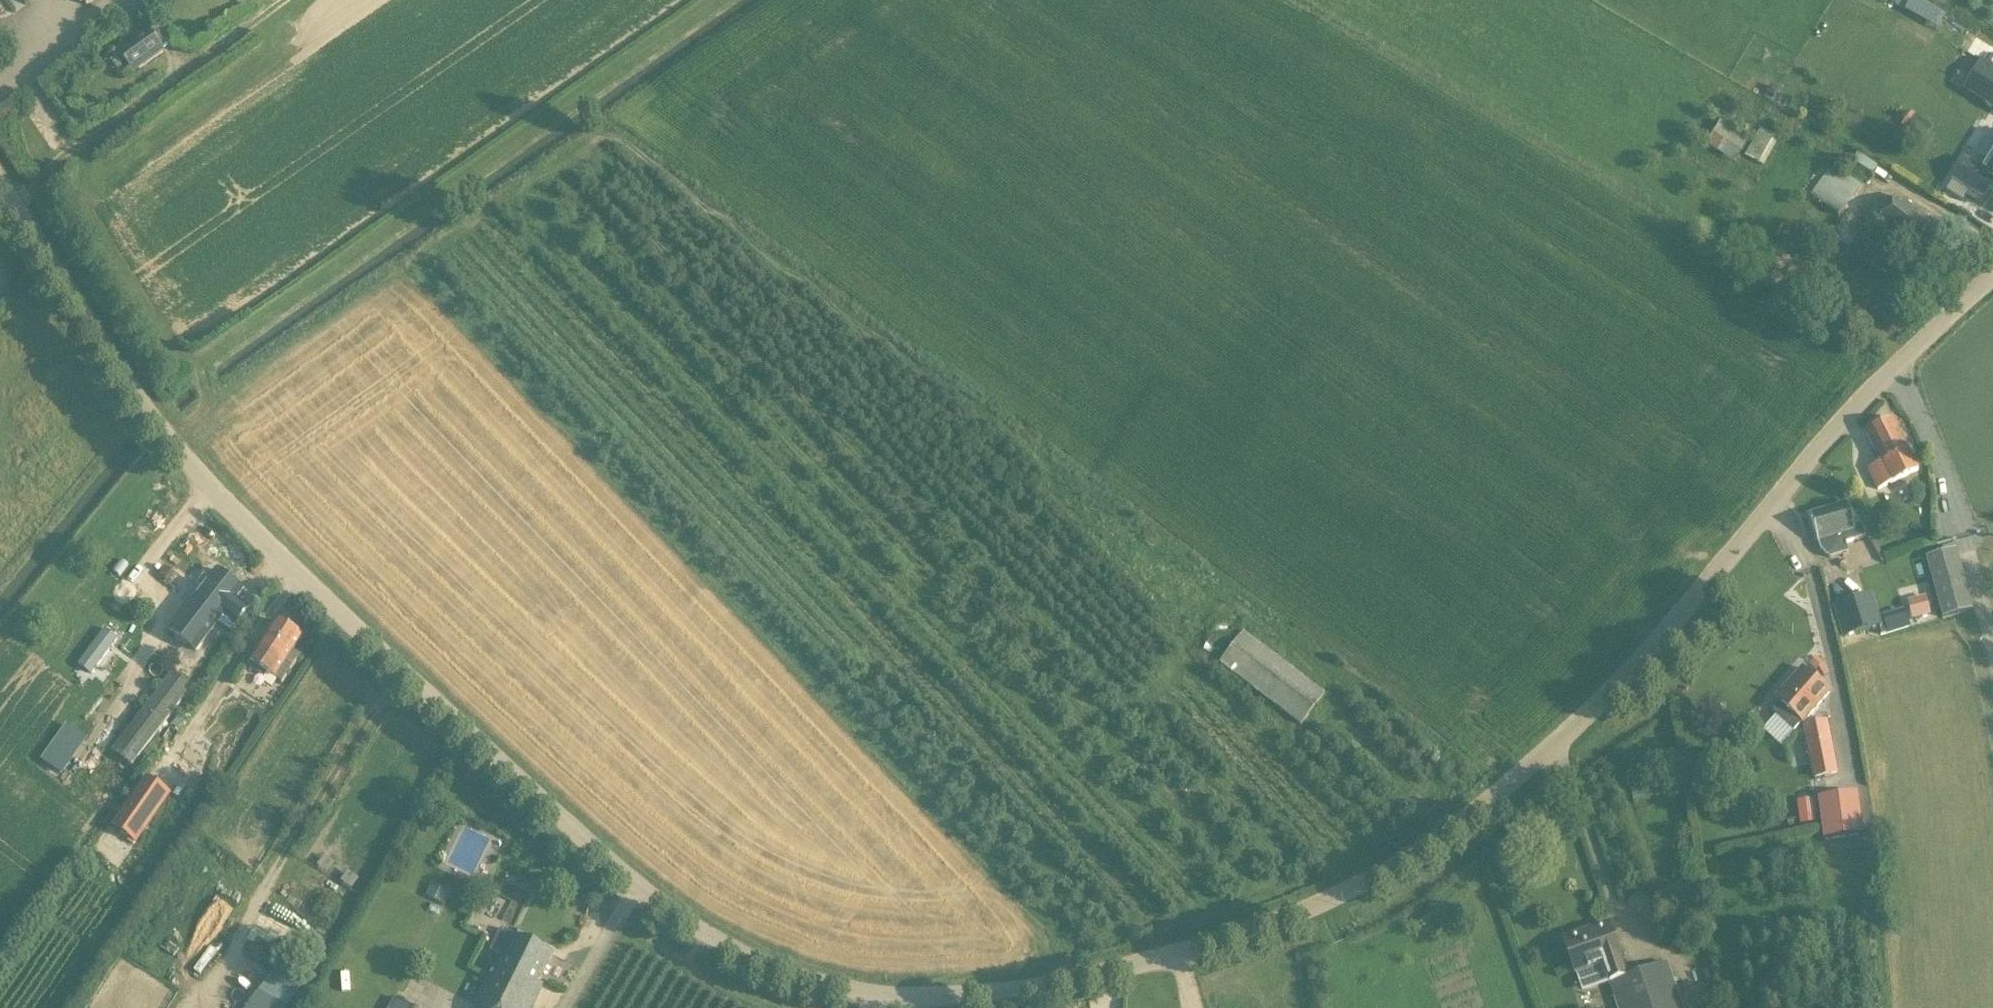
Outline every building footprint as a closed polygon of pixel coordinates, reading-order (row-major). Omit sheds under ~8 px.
[(164,51),(175,43),(161,22),(149,30),(148,28),(116,50),(133,76),(165,53),(164,51)] [(1981,60),(1962,90),(1992,110),(1992,67),(1981,60)] [(1767,92),(1774,96),(1777,90),(1771,86),(1767,92)] [(1735,163),(1747,141),(1719,125),(1706,147),(1735,163)] [(1780,139),(1759,128),(1745,156),(1765,167),(1780,139)] [(1969,190),(1965,197),(1979,205),(1983,198),(1983,199),(1992,184),(1992,133),(1987,129),(1967,162),(1965,160),(1953,180),(1969,190)] [(1836,169),(1813,198),(1838,218),(1861,187),(1859,186),(1868,175),(1853,163),(1844,175),(1836,169)] [(1898,198),(1877,224),(1909,248),(1929,222),(1898,198)] [(1881,462),(1867,468),(1878,490),(1892,483),(1893,484),(1918,472),(1893,420),(1867,433),(1881,462)] [(1830,560),(1848,554),(1845,544),(1865,537),(1861,524),(1851,526),(1846,506),(1812,516),(1819,540),(1817,541),(1820,551),(1826,557),(1827,557),(1830,560)] [(1925,557),(1941,618),(1972,609),(1955,549),(1925,557)] [(217,572),(193,604),(217,622),(231,633),(250,609),(236,598),(241,591),(217,572)] [(1846,636),(1881,626),(1871,595),(1836,605),(1846,636)] [(1926,596),(1907,601),(1909,608),(1912,619),(1931,614),(1927,601),(1926,596)] [(193,604),(173,631),(196,649),(217,622),(193,604)] [(293,668),(301,656),(293,651),(301,638),(276,621),(246,666),(260,676),(263,671),(282,683),(292,668),(293,668)] [(1219,664),(1300,726),(1324,694),(1244,633),(1219,664)] [(1772,708),(1772,709),(1772,712),(1773,713),(1775,716),(1793,732),(1802,722),(1803,723),(1829,693),(1820,685),(1821,684),(1802,668),(1775,699),(1777,700),(1773,706),(1772,708)] [(191,688),(171,672),(111,752),(131,767),(191,688)] [(1837,774),(1834,758),(1835,757),(1828,720),(1802,725),(1810,763),(1811,763),(1813,779),(1837,774)] [(62,776),(87,739),(66,724),(41,761),(62,776)] [(123,834),(135,842),(169,793),(145,777),(142,783),(112,826),(123,834)] [(1857,794),(1817,799),(1828,878),(1868,873),(1857,794)] [(288,913),(280,930),(296,938),(304,921),(288,913)] [(1582,992),(1608,984),(1616,1007),(1683,1007),(1667,963),(1626,977),(1620,959),(1623,958),(1609,921),(1561,938),(1574,976),(1576,975),(1582,992)] [(544,984),(539,982),(553,954),(515,935),(501,928),(489,951),(503,958),(499,967),(495,964),(475,1004),(484,1007),(532,1007),(544,984)] [(281,959),(261,989),(284,1005),(287,1006),(307,976),(281,959)] [(287,1006),(284,1005),(261,989),(249,1007),(286,1007),(287,1006)] [(388,1007),(414,1007),(394,997),(388,1007)]
